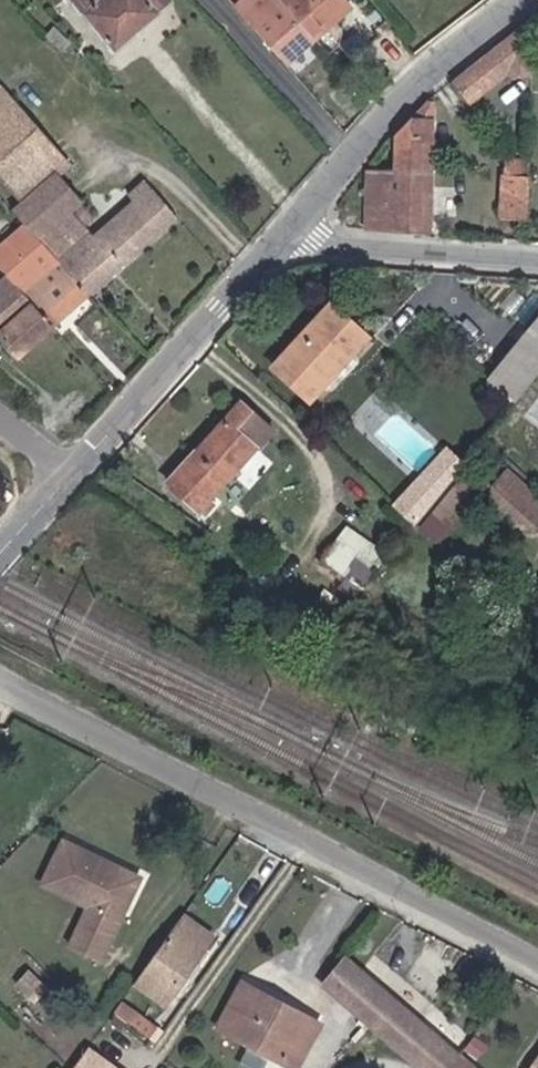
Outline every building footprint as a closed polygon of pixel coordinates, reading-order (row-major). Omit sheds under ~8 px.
[(119,46),(163,7),(163,0),(100,0),(99,0),(80,0),(78,2),(119,46)] [(356,0),(267,0),(253,13),(295,59),(358,2),(356,0)] [(463,83),(479,107),(517,79),(537,80),(537,28),(463,83)] [(403,159),(442,160),(444,88),(435,87),(404,122),(403,159)] [(38,228),(87,282),(99,295),(184,213),(154,182),(139,198),(144,205),(129,219),(135,228),(115,247),(93,222),(106,211),(92,196),(80,207),(80,208),(61,185),(72,174),(82,163),(8,88),(0,95),(0,164),(32,199),(22,209),(38,228)] [(536,150),(511,148),(510,199),(536,200),(536,150)] [(442,160),(403,159),(381,158),(381,222),(441,223),(442,160)] [(80,207),(92,196),(72,174),(61,185),(80,208),(80,207)] [(87,282),(38,228),(21,245),(43,276),(48,281),(58,294),(48,307),(66,325),(99,295),(87,282)] [(48,307),(37,295),(18,276),(0,295),(0,320),(34,354),(66,325),(48,307)] [(58,294),(48,281),(37,295),(48,307),(58,294)] [(333,304),(333,305),(348,293),(348,292),(340,289),(330,299),(333,304)] [(309,332),(302,340),(300,342),(292,350),(291,356),(315,376),(328,387),(342,373),(350,363),(360,364),(369,352),(370,352),(367,347),(368,343),(384,324),(383,323),(348,292),(348,293),(333,305),(309,332)] [(519,345),(537,361),(537,323),(519,345)] [(287,344),(292,350),(300,342),(302,340),(295,336),(287,344)] [(519,345),(502,366),(528,388),(537,376),(537,361),(519,345)] [(208,445),(240,472),(281,427),(251,397),(208,445)] [(417,521),(468,458),(447,441),(395,504),(417,521)] [(258,487),(240,472),(208,445),(182,476),(218,508),(230,496),(226,488),(232,482),(252,498),(254,495),(258,487)] [(490,488),(536,530),(537,528),(537,488),(511,464),(490,488)] [(258,487),(254,495),(261,500),(274,485),(266,479),(258,487)] [(349,574),(343,583),(360,595),(389,554),(347,524),(324,557),(349,574)] [(105,953),(144,876),(66,838),(49,873),(97,898),(76,939),(105,953)] [(213,939),(185,919),(177,929),(206,949),(213,939)] [(177,929),(135,986),(165,1005),(206,949),(177,929)] [(381,1026),(403,997),(388,983),(373,970),(357,956),(334,984),(365,1012),(381,1026)] [(320,1032),(252,980),(221,1020),(285,1067),(293,1067),(320,1032)] [(430,1067),(485,1067),(403,997),(381,1026),(430,1067)] [(115,1014),(153,1039),(160,1028),(123,1003),(115,1014)] [(88,1046),(72,1067),(120,1067),(88,1046)] [(527,1067),(537,1067),(537,1054),(527,1067)]
